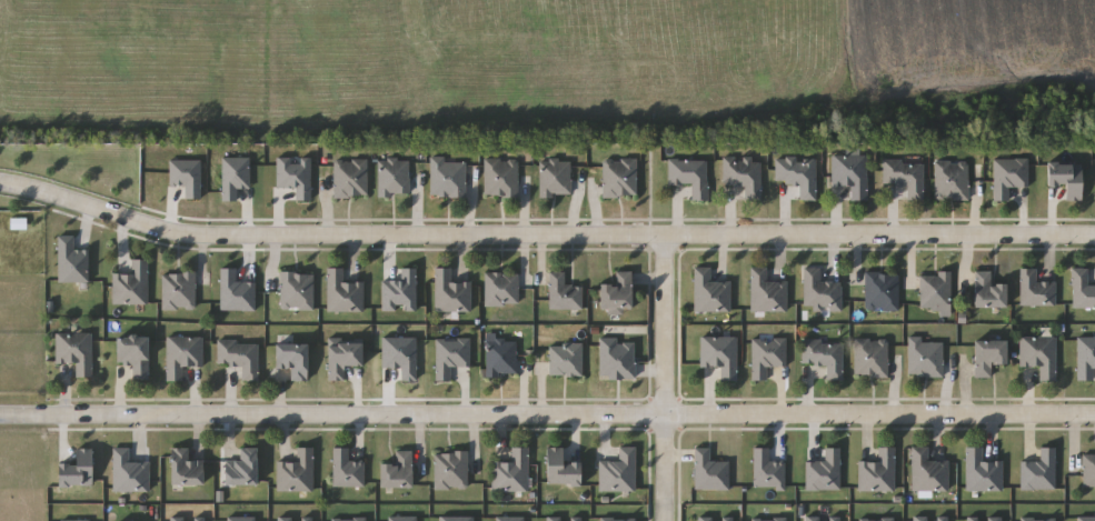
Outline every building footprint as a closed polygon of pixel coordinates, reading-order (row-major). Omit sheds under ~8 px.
[(445,163),(466,163),(466,197),(431,197),(431,157),(445,157),(445,163)] [(867,157),(867,200),(850,200),(850,187),(832,187),(832,157),(867,157)] [(636,159),(636,198),(603,198),(603,159),(636,159)] [(723,159),(761,159),(761,201),(745,201),(745,187),(723,187),(723,159)] [(816,159),(816,201),(799,201),(799,184),(775,184),(775,159),(816,159)] [(485,160),(518,160),(518,197),(485,197),(485,160)] [(707,160),(707,201),(691,201),(691,184),(668,184),(668,160),(707,160)] [(334,161),(368,161),(368,197),(334,197),(334,161)] [(409,161),(409,197),(378,197),(378,161),(409,161)] [(540,197),(540,161),(570,161),(570,197),(540,197)] [(923,200),(906,200),(906,184),(883,184),(883,161),(923,161),(923,200)] [(968,201),(935,201),(935,161),(968,161),(968,201)] [(148,260),(148,305),(112,305),(112,275),(131,275),(131,260),(148,260)] [(695,268),(710,268),(710,281),(730,281),(730,312),(695,312),(695,268)] [(787,280),(787,312),(750,312),(750,268),(767,268),(767,280),(787,280)] [(327,312),(327,269),(344,269),(344,282),(362,282),(362,312),(327,312)] [(471,282),(471,312),(435,312),(435,269),(450,269),(450,282),(471,282)] [(842,312),(804,312),(804,269),(820,269),(820,280),(842,280),(842,312)] [(1021,305),(1021,269),(1036,269),(1036,281),(1055,281),(1055,305),(1021,305)] [(1088,283),(1094,283),(1094,310),(1072,310),(1072,269),(1088,269),(1088,283)] [(1005,284),(1005,308),(974,308),(974,271),(991,271),(991,284),(1005,284)] [(565,272),(565,287),(581,287),(581,310),(548,310),(548,272),(565,272)] [(631,310),(598,310),(598,284),(614,285),(614,272),(633,272),(631,310)] [(161,310),(161,273),(195,273),(195,310),(161,310)] [(280,310),(280,273),(313,273),(313,310),(280,310)] [(518,273),(518,305),(485,305),(485,273),(518,273)] [(898,310),(865,310),(866,273),(898,273),(898,310)] [(920,309),(920,273),(950,273),(950,309),(920,309)] [(54,333),(91,333),(91,378),(74,378),(74,363),(54,363),(54,333)] [(147,338),(147,380),(131,380),(131,363),(115,363),(115,338),(147,338)] [(166,338),(202,338),(202,368),(182,368),(182,382),(166,382),(166,338)] [(737,338),(736,382),(720,382),(720,368),(700,368),(700,338),(737,338)] [(1018,368),(1018,338),(1055,338),(1055,382),(1039,382),(1039,368),(1018,368)] [(887,340),(887,378),(854,378),(854,340),(887,340)] [(908,377),(908,340),(943,340),(943,377),(908,377)] [(517,375),(487,375),(487,341),(517,341),(517,375)] [(217,367),(217,342),(258,342),(258,382),(240,382),(240,367),(217,367)] [(843,382),(826,382),(826,365),(802,365),(802,342),(843,342),(843,382)] [(991,378),(974,378),(973,342),(1004,342),(1004,364),(991,364),(991,378)] [(549,377),(549,343),(581,343),(581,377),(549,377)] [(306,345),(306,382),(289,382),(289,369),(273,369),(273,345),(306,345)] [(255,487),(222,487),(222,461),(239,461),(239,448),(255,448),(255,487)] [(635,492),(599,492),(599,462),(618,462),(618,448),(635,448),(635,492)] [(947,492),(910,492),(910,448),(928,448),(928,461),(947,461),(947,492)] [(112,449),(129,449),(129,463),(148,463),(148,492),(112,492),(112,449)] [(277,492),(277,463),(296,463),(296,449),(312,449),(312,492),(277,492)] [(491,492),(491,462),(511,462),(511,449),(527,449),(527,492),(491,492)] [(858,492),(858,463),(878,463),(878,449),(895,449),(895,492),(858,492)] [(1002,492),(965,492),(965,449),(982,449),(982,462),(1002,462),(1002,492)] [(202,487),(170,487),(170,450),(189,450),(189,460),(202,460),(202,487)] [(753,488),(753,450),(769,450),(769,462),(784,462),(784,488),(753,488)] [(840,450),(840,491),(806,491),(806,463),(825,463),(825,450),(840,450)] [(410,489),(378,488),(378,465),(394,465),(394,452),(410,452),(410,489)] [(467,452),(467,490),(435,490),(435,452),(467,452)] [(1082,453),(1094,453),(1094,489),(1082,489),(1082,453)]
